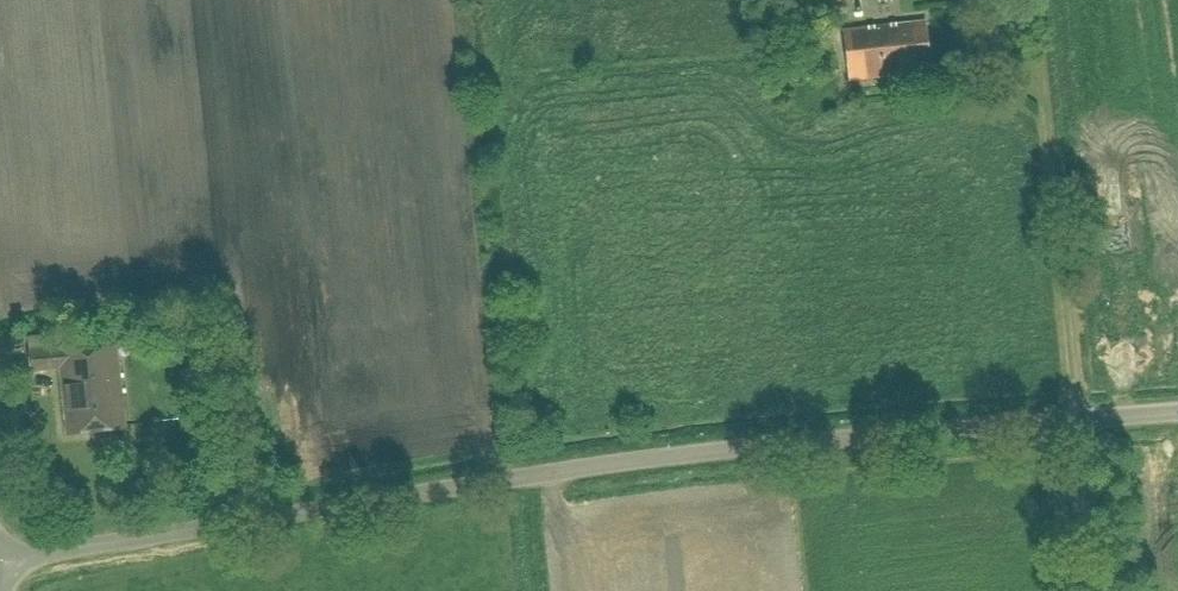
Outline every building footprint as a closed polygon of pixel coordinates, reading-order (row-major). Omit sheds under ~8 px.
[(849,80),(930,72),(925,21),(844,29),(849,80)] [(66,434),(125,428),(116,342),(28,351),(30,371),(58,368),(66,434)]
